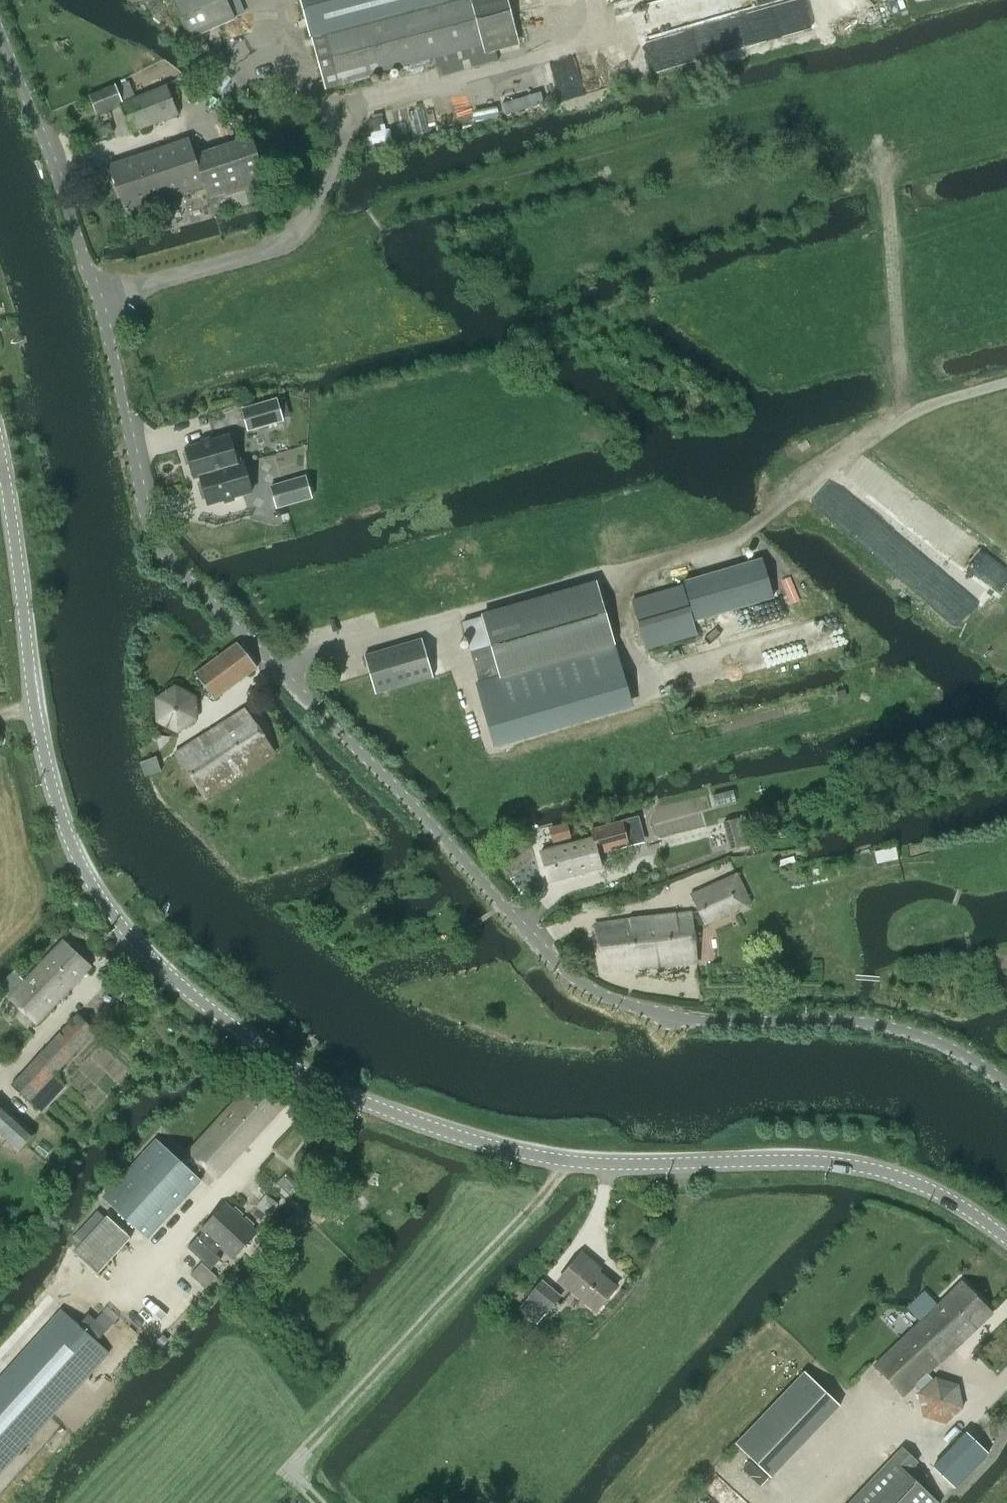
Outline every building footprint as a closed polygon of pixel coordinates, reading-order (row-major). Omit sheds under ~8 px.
[(190,39),(235,19),(227,0),(172,0),(190,39)] [(311,37),(324,88),(339,84),(435,58),(440,76),(498,60),(496,52),(520,45),(507,0),(450,0),(311,37)] [(89,97),(97,115),(119,106),(130,133),(178,114),(166,86),(123,103),(116,86),(89,97)] [(125,212),(161,200),(177,195),(204,186),(208,199),(206,200),(211,216),(249,203),(243,186),(268,178),(254,134),(194,155),(188,139),(110,165),(125,212)] [(277,399),(242,409),(249,430),(283,420),(277,399)] [(194,477),(200,476),(238,464),(230,435),(186,448),(187,451),(183,452),(186,465),(190,464),(194,477)] [(243,462),(238,464),(200,476),(202,482),(198,483),(203,499),(207,498),(208,504),(252,492),(243,462)] [(271,486),(277,507),(312,497),(306,476),(271,486)] [(698,633),(694,621),(774,598),(762,559),(684,582),(681,586),(633,600),(647,648),(698,633)] [(496,731),(628,692),(613,642),(614,641),(597,583),(463,622),(480,682),(476,682),(495,748),(500,746),(496,731)] [(364,655),(375,694),(433,677),(422,639),(364,655)] [(239,642),(196,674),(215,699),(258,668),(239,642)] [(196,697),(175,686),(156,699),(157,723),(178,733),(197,720),(196,697)] [(176,755),(206,799),(275,753),(246,708),(176,755)] [(141,762),(145,773),(146,776),(162,770),(157,756),(141,762)] [(598,853),(629,845),(629,847),(645,843),(638,817),(622,821),(622,819),(590,828),(592,836),(540,851),(549,883),(602,868),(598,853)] [(731,849),(750,844),(743,817),(723,822),(731,849)] [(566,823),(548,828),(548,829),(552,843),(571,838),(567,824),(566,823)] [(893,849),(872,853),(874,865),(897,861),(895,849),(895,848),(893,849)] [(697,961),(693,924),(703,920),(705,924),(752,902),(737,872),(691,895),(699,912),(596,924),(602,973),(697,961)] [(90,967),(63,941),(25,981),(14,971),(0,986),(0,990),(36,1024),(90,967)] [(78,1014),(13,1086),(41,1112),(65,1086),(54,1075),(95,1030),(78,1014)] [(202,1181),(195,1175),(203,1165),(217,1178),(282,1106),(254,1081),(181,1161),(157,1139),(102,1197),(147,1239),(202,1181)] [(0,1102),(0,1133),(19,1151),(35,1134),(0,1102)] [(306,1144),(292,1161),(312,1176),(325,1159),(306,1144)] [(198,1237),(188,1248),(211,1270),(221,1259),(216,1254),(221,1249),(233,1260),(258,1233),(226,1203),(201,1230),(204,1233),(199,1238),(198,1237)] [(107,1216),(73,1252),(97,1274),(131,1238),(107,1216)] [(597,1312),(617,1288),(590,1265),(593,1262),(581,1252),(559,1279),(597,1312)] [(522,1305),(519,1309),(537,1324),(541,1321),(561,1296),(543,1281),(522,1305)] [(903,1396),(911,1389),(915,1385),(920,1390),(917,1392),(922,1417),(945,1425),(963,1408),(958,1385),(935,1377),(933,1379),(927,1373),(992,1313),(963,1282),(937,1305),(922,1289),(903,1307),(911,1315),(910,1315),(918,1324),(873,1365),(903,1396)] [(110,1352),(62,1309),(0,1378),(0,1474),(110,1352)] [(804,1372),(788,1388),(824,1423),(840,1406),(808,1376),(804,1372)] [(992,1449),(970,1428),(937,1464),(959,1485),(992,1449)] [(900,1449),(849,1502),(935,1502),(904,1474),(915,1463),(900,1449)]
